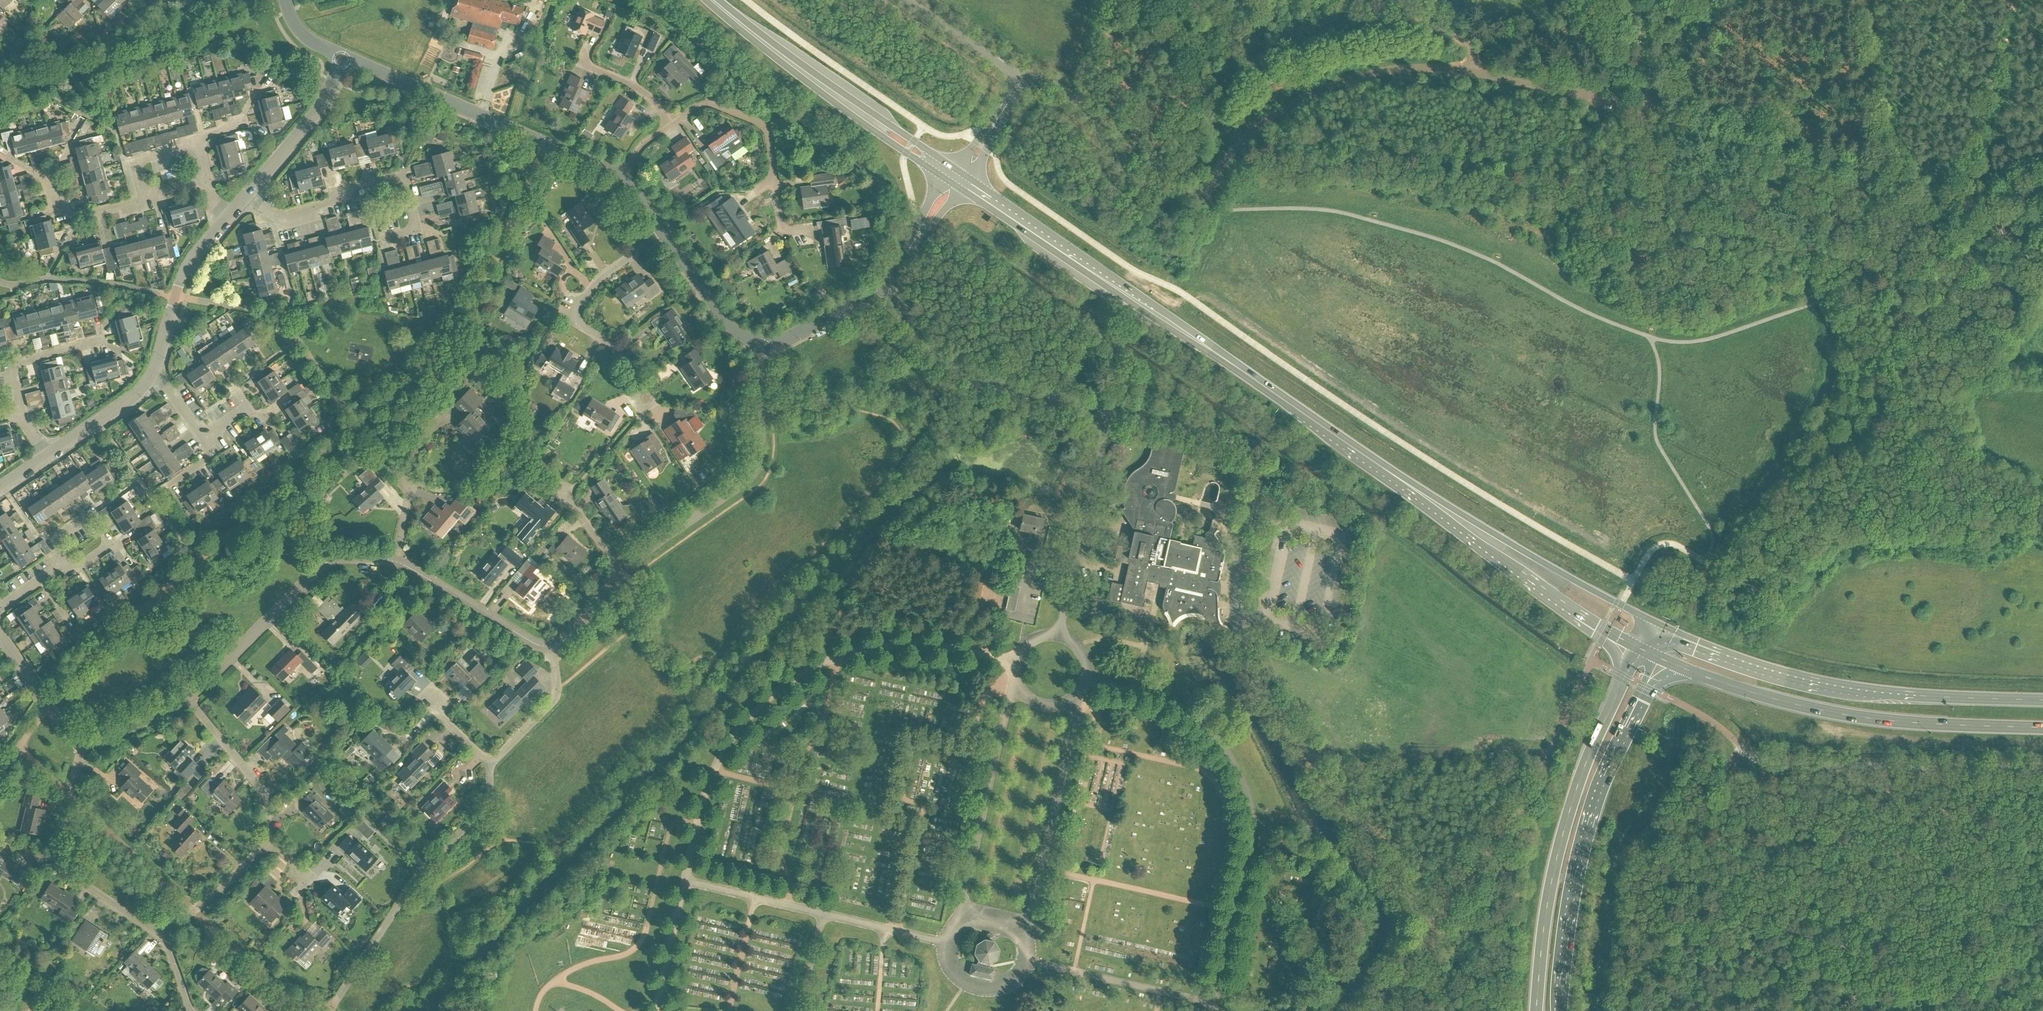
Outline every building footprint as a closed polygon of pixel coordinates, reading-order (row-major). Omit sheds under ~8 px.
[(3,10),(13,0),(0,0),(0,7),(3,10)] [(65,9),(57,17),(70,30),(83,17),(75,9),(84,0),(74,0),(66,9),(65,9)] [(65,9),(66,9),(74,0),(57,0),(65,9)] [(98,7),(111,20),(124,8),(120,4),(116,0),(105,0),(98,7)] [(506,4),(507,2),(501,0),(454,0),(449,16),(472,22),(471,28),(470,28),(467,42),(493,50),(497,36),(496,36),(497,30),(499,30),(499,29),(505,30),(507,23),(518,26),(523,9),(506,4)] [(593,17),(594,16),(579,9),(571,29),(585,36),(588,29),(600,35),(605,22),(593,17)] [(617,52),(633,59),(640,43),(643,45),(642,47),(653,52),(659,36),(635,26),(633,29),(627,26),(625,31),(626,31),(617,52)] [(28,29),(24,33),(29,37),(33,33),(28,29)] [(93,31),(87,33),(90,40),(96,37),(93,31)] [(697,83),(703,78),(678,52),(677,53),(671,47),(663,54),(670,62),(657,74),(662,80),(663,78),(675,91),(686,81),(685,79),(689,75),(697,83)] [(463,57),(475,61),(477,55),(464,51),(463,57)] [(517,61),(502,64),(504,74),(519,71),(517,61)] [(261,66),(257,72),(265,77),(268,70),(261,66)] [(242,74),(229,77),(235,98),(242,96),(243,98),(248,97),(246,90),(252,88),(249,74),(242,75),(242,74)] [(559,106),(576,114),(582,101),(585,102),(589,92),(580,88),(583,80),(571,75),(561,98),(563,99),(559,106)] [(229,77),(217,80),(223,103),(224,108),(225,107),(227,115),(231,114),(229,106),(227,100),(235,98),(229,77)] [(278,79),(275,84),(280,87),(283,82),(278,79)] [(217,80),(205,83),(210,104),(218,102),(219,105),(223,103),(217,80)] [(194,93),(188,94),(192,108),(198,106),(199,110),(203,109),(203,106),(210,104),(205,83),(193,87),(194,93)] [(260,106),(262,114),(282,108),(279,96),(277,96),(275,90),(261,94),(263,100),(256,102),(257,106),(260,106)] [(188,94),(176,97),(181,118),(189,116),(190,118),(188,119),(190,126),(191,125),(193,132),(198,131),(192,108),(188,94)] [(176,97),(164,101),(170,124),(174,123),(174,120),(181,118),(176,97)] [(604,129),(621,140),(635,120),(628,115),(634,105),(622,97),(615,107),(618,109),(604,129)] [(164,101),(152,104),(157,125),(165,123),(165,125),(170,124),(164,101)] [(152,104),(140,107),(146,130),(150,129),(149,127),(157,125),(152,104)] [(140,107),(127,110),(133,131),(140,129),(141,131),(146,130),(140,107)] [(282,108),(262,114),(264,121),(261,122),(262,127),(268,125),(270,131),(283,128),(282,122),(286,121),(282,108)] [(133,131),(127,110),(115,113),(121,137),(126,135),(125,133),(133,131)] [(9,114),(11,122),(19,119),(17,112),(9,114)] [(60,122),(48,125),(53,146),(61,144),(61,146),(66,145),(64,137),(70,136),(66,122),(60,124),(60,122)] [(704,141),(709,148),(714,155),(719,152),(721,155),(728,151),(731,156),(744,147),(729,124),(704,141)] [(48,125),(35,128),(42,151),(46,150),(45,148),(53,146),(48,125)] [(23,131),(29,152),(36,150),(37,155),(40,164),(45,163),(43,155),(42,155),(41,152),(42,151),(35,128),(23,131)] [(436,139),(444,142),(448,133),(440,130),(436,139)] [(21,154),(29,152),(23,131),(14,134),(13,131),(1,134),(4,142),(6,142),(9,152),(15,151),(17,158),(21,157),(21,154)] [(218,151),(220,159),(241,153),(238,141),(239,141),(237,134),(218,139),(220,145),(215,147),(216,152),(218,151)] [(360,144),(363,157),(368,156),(370,162),(376,160),(376,158),(383,156),(378,137),(366,140),(365,134),(358,136),(359,138),(360,144)] [(389,134),(378,137),(383,156),(390,154),(391,157),(397,155),(395,149),(401,147),(397,135),(390,136),(389,134)] [(77,153),(80,161),(100,156),(97,143),(104,141),(102,135),(80,141),(81,147),(74,149),(75,154),(77,153)] [(150,146),(148,138),(141,140),(144,153),(151,151),(150,146)] [(693,150),(685,138),(672,148),(677,155),(660,167),(671,182),(694,166),(687,155),(693,150)] [(123,145),(127,158),(132,157),(128,144),(123,145)] [(352,144),(341,147),(346,166),(353,164),(354,166),(360,165),(358,159),(363,157),(360,144),(357,145),(353,146),(352,144)] [(759,146),(752,148),(755,156),(761,154),(759,146)] [(330,152),(323,154),(326,167),(331,166),(333,172),(339,170),(338,168),(346,166),(341,147),(329,150),(330,152)] [(422,165),(423,170),(453,163),(450,152),(432,157),(433,162),(429,163),(422,165)] [(241,153),(220,159),(222,166),(220,167),(221,172),(227,170),(228,176),(247,171),(245,165),(244,166),(241,153)] [(318,166),(307,169),(312,188),(319,186),(320,189),(326,187),(324,181),(322,181),(319,169),(326,167),(323,154),(316,156),(318,166)] [(79,169),(80,174),(104,168),(100,156),(80,161),(82,169),(79,169)] [(13,179),(11,171),(13,170),(12,165),(5,167),(4,161),(0,162),(0,182),(13,179)] [(438,178),(443,177),(443,176),(456,173),(453,163),(423,170),(415,173),(416,179),(432,174),(432,173),(436,172),(438,178)] [(84,178),(86,186),(107,180),(104,168),(80,174),(82,178),(84,178)] [(312,188),(307,169),(295,172),(296,175),(289,177),(292,189),(297,188),(299,194),(305,193),(304,190),(312,188)] [(424,193),(431,191),(464,182),(461,171),(456,173),(443,176),(443,177),(445,182),(441,183),(441,182),(422,187),(424,193)] [(801,188),(804,209),(821,206),(821,208),(828,207),(825,186),(834,184),(832,174),(810,177),(811,187),(801,188)] [(19,190),(22,189),(30,187),(29,182),(21,184),(21,185),(15,186),(13,179),(0,182),(0,195),(19,190)] [(107,180),(86,186),(88,193),(86,194),(87,198),(92,197),(94,203),(108,199),(106,193),(110,192),(107,180)] [(449,197),(455,196),(467,192),(464,182),(431,191),(433,197),(444,194),(443,193),(448,192),(449,197)] [(20,203),(17,195),(20,195),(19,190),(0,195),(0,208),(20,203)] [(455,196),(458,206),(476,201),(473,191),(467,192),(455,196)] [(736,212),(739,209),(732,199),(725,203),(721,197),(708,206),(725,231),(727,229),(737,245),(754,233),(743,218),(741,219),(736,212)] [(190,203),(182,205),(187,226),(200,222),(199,219),(205,217),(201,203),(195,205),(194,199),(189,201),(190,203)] [(453,207),(448,209),(450,214),(455,213),(455,212),(459,211),(460,217),(478,212),(476,201),(458,206),(453,207)] [(567,212),(567,213),(576,226),(571,230),(582,246),(589,241),(582,231),(595,222),(582,202),(567,212)] [(0,208),(0,213),(2,221),(6,220),(8,226),(21,222),(20,216),(25,215),(24,210),(22,211),(20,203),(0,208)] [(187,226),(182,205),(174,207),(174,205),(169,206),(170,212),(164,213),(168,227),(174,225),(175,229),(187,226)] [(352,213),(361,248),(372,246),(367,227),(362,229),(361,225),(358,211),(352,213)] [(561,223),(553,212),(547,216),(555,227),(561,223)] [(346,233),(351,251),(361,248),(352,213),(346,214),(350,228),(352,232),(346,233)] [(30,226),(33,239),(54,233),(52,225),(54,225),(53,220),(48,222),(46,216),(32,219),(34,225),(30,226)] [(331,218),(341,254),(351,251),(346,233),(341,235),(340,230),(341,230),(337,217),(331,218)] [(856,219),(850,220),(851,229),(869,226),(868,217),(856,219)] [(330,257),(341,254),(331,218),(325,220),(329,233),(330,233),(331,237),(325,239),(327,245),(327,244),(330,257)] [(844,251),(845,249),(845,244),(843,244),(842,244),(841,236),(845,235),(844,226),(846,226),(845,218),(830,220),(831,228),(822,229),(827,264),(844,262),(843,251),(844,251)] [(243,235),(246,245),(274,238),(272,232),(267,234),(263,236),(262,230),(258,231),(256,225),(244,228),(245,234),(243,235)] [(54,233),(33,239),(36,251),(39,250),(40,256),(54,253),(53,247),(60,245),(58,240),(56,241),(54,233)] [(568,246),(574,242),(568,233),(562,237),(568,246)] [(159,237),(152,239),(157,260),(169,257),(170,259),(180,257),(176,242),(172,243),(171,237),(165,239),(163,234),(159,235),(159,237)] [(121,236),(122,244),(130,243),(129,235),(121,236)] [(538,254),(541,256),(537,262),(541,264),(539,266),(538,269),(544,274),(547,270),(558,277),(563,268),(558,265),(563,257),(551,249),(555,243),(543,236),(537,245),(542,248),(538,254)] [(246,245),(249,256),(267,251),(266,246),(270,245),(275,244),(274,238),(246,245)] [(311,249),(306,250),(311,268),(321,265),(316,247),(317,247),(316,243),(315,243),(314,238),(308,239),(309,245),(310,244),(311,249)] [(143,239),(139,240),(145,263),(157,260),(152,239),(144,241),(143,239)] [(438,239),(432,241),(436,254),(442,276),(452,274),(448,256),(442,257),(441,253),(442,253),(438,239)] [(88,246),(94,267),(106,263),(108,272),(114,270),(108,248),(102,250),(100,240),(95,241),(96,244),(88,246)] [(135,244),(127,246),(133,267),(145,263),(139,240),(134,241),(135,244)] [(432,260),(427,261),(431,279),(442,276),(436,254),(432,241),(427,242),(430,256),(431,256),(432,260)] [(316,247),(321,265),(332,262),(330,257),(327,244),(327,245),(317,247),(316,247)] [(119,245),(108,248),(114,270),(120,269),(120,270),(133,267),(127,246),(120,248),(119,245)] [(417,245),(411,246),(415,260),(421,258),(417,245)] [(81,270),(94,267),(88,246),(80,248),(80,246),(75,247),(76,252),(68,254),(71,265),(79,263),(81,270)] [(415,260),(411,246),(406,248),(409,261),(415,260)] [(306,250),(295,253),(300,271),(311,268),(306,250)] [(396,250),(391,252),(394,265),(400,264),(396,250)] [(249,256),(252,266),(279,259),(278,253),(272,255),(273,255),(269,256),(267,251),(249,256)] [(756,267),(763,280),(777,272),(780,278),(791,272),(785,260),(776,265),(768,251),(747,262),(751,270),(756,267)] [(394,265),(391,252),(385,253),(388,267),(389,267),(390,271),(384,272),(389,290),(400,287),(395,269),(394,265)] [(300,271),(295,253),(285,256),(289,274),(300,271)] [(252,266),(255,277),(273,272),(271,267),(275,266),(276,266),(281,265),(279,259),(252,266)] [(427,261),(416,264),(421,282),(431,279),(427,261)] [(416,264),(406,267),(410,285),(421,282),(416,264)] [(395,269),(400,287),(410,285),(406,267),(395,269)] [(232,279),(239,277),(237,270),(231,272),(232,279)] [(255,277),(257,287),(275,283),(273,272),(255,277)] [(615,291),(627,307),(645,295),(648,299),(659,291),(651,279),(644,284),(638,275),(615,291)] [(504,285),(514,291),(517,286),(507,279),(504,285)] [(275,283),(257,287),(260,298),(278,293),(275,283)] [(529,302),(533,295),(521,288),(513,300),(511,299),(509,303),(511,304),(508,308),(530,322),(539,308),(529,302)] [(817,299),(820,299),(822,297),(822,294),(819,291),(816,290),(814,293),(814,295),(817,299)] [(93,295),(74,300),(80,321),(87,319),(88,321),(93,320),(92,318),(98,316),(93,295)] [(74,300),(62,303),(72,338),(76,337),(73,325),(72,325),(72,323),(80,321),(74,300)] [(62,303),(50,307),(55,327),(63,325),(64,327),(63,328),(66,339),(72,338),(62,303)] [(50,307),(38,310),(44,333),(48,332),(48,329),(55,327),(50,307)] [(437,315),(435,307),(429,309),(431,317),(437,315)] [(38,310),(26,313),(31,334),(39,332),(40,338),(43,351),(48,350),(47,345),(47,344),(45,337),(44,333),(38,310)] [(660,329),(658,331),(662,336),(664,335),(673,348),(683,341),(683,342),(685,341),(685,340),(687,338),(679,326),(682,324),(672,310),(661,317),(666,324),(659,328),(660,329)] [(117,326),(119,334),(140,328),(136,315),(133,316),(131,311),(117,314),(119,320),(113,322),(115,326),(117,326)] [(15,326),(10,327),(13,341),(24,338),(23,336),(31,334),(26,313),(13,316),(15,326)] [(4,349),(5,352),(9,350),(7,342),(13,341),(10,327),(9,327),(7,318),(0,320),(0,350),(4,349)] [(242,330),(237,334),(248,349),(254,345),(256,348),(259,346),(250,333),(254,331),(248,321),(239,327),(242,330)] [(196,331),(200,336),(207,332),(203,326),(196,331)] [(140,328),(119,334),(121,341),(119,342),(120,346),(127,345),(128,351),(142,347),(140,341),(143,340),(140,328)] [(223,333),(225,336),(241,359),(244,357),(241,353),(248,349),(237,334),(232,337),(227,330),(223,333)] [(191,336),(194,340),(199,336),(197,332),(191,336)] [(224,343),(219,346),(230,361),(236,357),(238,361),(241,359),(225,336),(221,339),(224,343)] [(208,348),(223,371),(226,369),(224,365),(230,361),(219,346),(216,348),(212,342),(206,346),(208,348)] [(563,375),(552,392),(568,402),(575,390),(564,383),(578,361),(578,360),(577,362),(570,358),(571,356),(568,354),(569,352),(564,348),(564,349),(564,350),(562,353),(556,349),(557,348),(556,347),(549,359),(541,355),(542,354),(541,354),(534,365),(544,371),(547,365),(563,375)] [(201,358),(204,363),(205,363),(212,373),(218,369),(220,373),(223,371),(208,348),(203,351),(206,355),(201,358)] [(698,359),(700,357),(695,350),(683,358),(688,364),(681,369),(695,390),(693,392),(712,379),(698,359)] [(111,358),(103,360),(109,381),(121,378),(121,375),(127,374),(123,360),(117,362),(115,355),(110,356),(111,358)] [(43,376),(45,383),(66,378),(62,365),(59,366),(57,360),(43,364),(45,370),(39,371),(40,376),(43,376)] [(109,381),(103,360),(96,362),(95,360),(90,361),(92,367),(86,368),(89,382),(95,380),(96,384),(109,381)] [(194,365),(191,361),(186,364),(188,368),(183,371),(176,376),(182,384),(185,382),(187,384),(191,381),(197,391),(204,386),(206,390),(209,388),(193,365),(194,365)] [(194,365),(193,365),(209,388),(212,386),(209,383),(216,378),(212,373),(205,363),(204,363),(200,366),(197,362),(194,365)] [(260,386),(265,393),(281,382),(274,371),(272,373),(268,367),(257,374),(260,379),(255,382),(258,388),(260,386)] [(469,369),(463,375),(468,379),(473,373),(469,369)] [(25,395),(27,401),(69,390),(66,378),(45,383),(47,391),(41,393),(40,391),(25,395)] [(287,391),(292,398),(303,390),(298,384),(288,391),(281,382),(265,393),(269,399),(267,400),(271,405),(276,402),(275,400),(287,391)] [(456,427),(465,436),(467,434),(476,443),(492,427),(482,418),(485,415),(477,407),(483,401),(471,389),(455,404),(467,416),(456,427)] [(49,400),(51,408),(72,402),(69,390),(27,401),(29,408),(44,404),(43,402),(49,400)] [(288,414),(293,421),(309,409),(302,399),(307,396),(303,390),(292,398),(296,404),(289,408),(288,406),(282,410),(286,415),(288,414)] [(599,425),(597,427),(604,431),(605,429),(610,432),(614,427),(608,424),(617,411),(616,410),(614,413),(592,399),(581,417),(582,418),(584,415),(599,425)] [(72,402),(51,408),(53,415),(51,416),(52,421),(58,419),(59,425),(73,422),(71,416),(75,415),(72,402)] [(129,424),(135,433),(171,409),(168,403),(151,415),(151,416),(148,418),(144,413),(129,424)] [(672,425),(665,430),(677,447),(673,449),(680,460),(688,454),(689,456),(704,446),(694,431),(702,426),(691,410),(675,408),(672,425)] [(135,433),(142,442),(157,432),(154,427),(157,425),(158,425),(175,413),(171,409),(135,433)] [(309,409),(293,421),(297,427),(293,432),(298,438),(306,433),(303,428),(310,423),(312,426),(316,427),(319,424),(319,421),(317,418),(315,419),(309,409)] [(554,417),(561,421),(566,413),(560,409),(554,417)] [(142,442),(148,451),(163,441),(163,440),(166,438),(167,438),(178,430),(175,425),(163,433),(163,434),(160,436),(157,432),(142,442)] [(261,433),(254,437),(266,453),(282,443),(280,441),(273,429),(268,432),(265,427),(260,431),(261,433)] [(0,435),(0,442),(4,456),(16,453),(15,449),(21,448),(17,434),(12,435),(10,430),(5,431),(6,433),(0,435)] [(178,430),(167,438),(170,443),(181,435),(178,430)] [(664,461),(657,452),(663,448),(653,433),(647,437),(648,439),(631,451),(646,473),(664,461)] [(253,455),(247,459),(254,470),(260,466),(256,460),(266,453),(254,437),(248,441),(247,439),(242,443),(245,448),(247,447),(253,455)] [(287,437),(280,441),(282,443),(288,452),(293,459),(298,455),(293,448),(294,448),(287,437)] [(148,451),(154,460),(169,450),(163,441),(148,451)] [(1206,620),(1213,631),(1213,630),(1211,627),(1218,623),(1219,625),(1220,626),(1221,627),(1222,627),(1223,628),(1224,628),(1225,629),(1226,629),(1227,629),(1225,628),(1223,627),(1222,627),(1221,626),(1220,625),(1219,624),(1219,623),(1219,622),(1218,621),(1217,619),(1217,618),(1217,609),(1219,609),(1219,608),(1217,608),(1216,598),(1217,597),(1218,596),(1218,595),(1219,594),(1219,592),(1219,591),(1220,590),(1220,589),(1220,587),(1220,586),(1219,585),(1219,583),(1219,582),(1218,581),(1223,557),(1223,556),(1223,555),(1222,555),(1221,554),(1221,552),(1222,552),(1222,551),(1222,550),(1213,536),(1213,535),(1213,534),(1214,534),(1214,533),(1217,532),(1216,531),(1215,532),(1213,530),(1210,529),(1212,521),(1211,521),(1209,530),(1209,531),(1208,532),(1205,534),(1204,535),(1204,536),(1204,537),(1205,538),(1204,539),(1203,538),(1202,538),(1194,536),(1193,536),(1193,535),(1192,534),(1191,534),(1192,536),(1193,536),(1194,537),(1191,546),(1169,541),(1173,524),(1171,522),(1172,521),(1173,520),(1174,519),(1175,518),(1175,517),(1175,515),(1175,514),(1176,513),(1176,511),(1175,510),(1175,508),(1174,506),(1173,505),(1173,503),(1172,502),(1170,501),(1173,499),(1172,496),(1171,493),(1172,493),(1173,492),(1174,492),(1174,491),(1175,490),(1175,489),(1175,488),(1183,453),(1183,452),(1183,450),(1183,449),(1182,449),(1182,448),(1181,447),(1180,446),(1179,446),(1177,446),(1176,446),(1175,446),(1174,446),(1173,447),(1172,446),(1171,446),(1170,445),(1169,445),(1167,444),(1166,444),(1164,444),(1163,445),(1162,443),(1161,442),(1160,441),(1159,441),(1158,441),(1157,441),(1155,441),(1154,442),(1153,443),(1152,444),(1152,445),(1149,455),(1149,456),(1148,458),(1147,459),(1146,461),(1145,463),(1142,465),(1141,467),(1139,468),(1135,470),(1134,471),(1132,473),(1130,475),(1129,476),(1128,477),(1127,479),(1126,480),(1125,483),(1125,484),(1124,486),(1124,487),(1122,494),(1122,495),(1122,496),(1123,497),(1123,498),(1123,499),(1122,500),(1122,501),(1122,502),(1122,503),(1122,504),(1122,505),(1122,506),(1122,508),(1123,509),(1121,509),(1121,510),(1121,511),(1132,529),(1132,530),(1133,530),(1134,531),(1128,558),(1130,558),(1124,585),(1112,583),(1107,602),(1121,605),(1121,602),(1143,607),(1145,600),(1143,599),(1147,582),(1159,585),(1158,587),(1165,589),(1162,604),(1162,605),(1162,606),(1162,607),(1162,608),(1162,609),(1163,610),(1163,611),(1164,611),(1164,612),(1165,612),(1166,612),(1168,613),(1168,614),(1169,615),(1170,617),(1170,618),(1171,619),(1171,620),(1171,621),(1172,622),(1172,623),(1172,622),(1173,621),(1174,620),(1176,619),(1178,617),(1179,616),(1180,616),(1183,615),(1185,614),(1187,614),(1189,613),(1190,613),(1192,613),(1195,614),(1197,614),(1200,615),(1202,616),(1204,617),(1204,618),(1204,619),(1205,619),(1206,620)] [(154,460),(160,469),(190,448),(187,443),(175,451),(176,451),(172,454),(169,450),(154,460)] [(190,448),(160,469),(166,478),(181,467),(178,463),(182,460),(182,461),(194,453),(190,448)] [(258,476),(254,470),(247,459),(242,462),(239,457),(228,464),(230,466),(229,467),(240,483),(250,477),(252,480),(258,476)] [(115,471),(109,462),(104,466),(100,459),(90,465),(92,467),(107,489),(110,488),(108,484),(114,480),(110,474),(115,471)] [(240,484),(229,467),(227,468),(226,466),(216,473),(219,478),(215,481),(222,492),(228,500),(234,496),(230,490),(240,484)] [(90,473),(86,477),(85,477),(93,487),(92,487),(96,492),(102,488),(104,491),(107,489),(92,467),(87,470),(90,473)] [(369,469),(359,477),(369,487),(353,501),(363,513),(373,504),(374,505),(383,498),(378,492),(384,486),(369,469)] [(75,471),(71,474),(86,496),(89,495),(86,491),(92,487),(93,487),(85,477),(86,477),(82,472),(77,475),(75,471)] [(37,478),(38,481),(40,480),(42,482),(47,478),(43,474),(37,478)] [(69,481),(64,484),(75,499),(81,495),(83,499),(86,496),(71,474),(66,477),(69,481)] [(203,484),(197,489),(208,505),(218,498),(216,496),(222,492),(215,481),(210,484),(207,479),(202,483),(203,484)] [(57,483),(53,486),(68,509),(71,507),(68,504),(75,499),(64,484),(59,487),(57,483)] [(51,493),(47,496),(57,511),(63,507),(65,511),(68,509),(53,486),(48,489),(51,493)] [(607,486),(596,494),(600,500),(595,503),(601,511),(603,510),(613,526),(626,517),(627,519),(634,514),(630,507),(623,508),(617,498),(616,499),(607,486)] [(208,505),(197,489),(191,493),(189,491),(184,495),(188,500),(183,503),(191,514),(197,510),(198,512),(208,505)] [(35,498),(51,521),(53,519),(51,516),(57,511),(47,496),(42,499),(36,492),(33,494),(35,498)] [(114,516),(118,523),(134,512),(128,502),(131,499),(127,493),(110,505),(113,509),(108,512),(112,518),(114,516)] [(515,534),(527,544),(541,528),(555,512),(547,506),(545,508),(538,502),(537,503),(525,493),(515,506),(531,520),(520,533),(518,531),(515,534)] [(51,521),(35,498),(30,501),(33,505),(28,508),(28,509),(25,511),(29,516),(32,514),(39,524),(45,520),(47,523),(51,521)] [(430,527),(442,538),(458,519),(464,524),(475,512),(459,498),(450,508),(446,504),(440,510),(435,506),(425,518),(432,525),(430,527)] [(12,522),(16,520),(20,517),(17,512),(12,515),(13,515),(9,518),(3,508),(0,510),(0,511),(3,515),(0,517),(0,531),(12,522)] [(133,527),(137,533),(154,522),(149,516),(141,521),(134,512),(118,523),(122,529),(120,530),(124,536),(129,532),(128,530),(133,527)] [(150,517),(154,522),(157,527),(164,522),(157,512),(150,517)] [(1032,550),(1038,552),(1043,531),(1041,530),(1043,520),(1023,515),(1023,516),(1016,514),(1015,520),(1021,522),(1019,530),(1036,534),(1032,550)] [(3,542),(18,531),(12,522),(0,531),(0,537),(3,542)] [(140,545),(145,551),(161,540),(154,530),(158,528),(154,522),(137,533),(140,537),(135,541),(138,546),(140,545)] [(3,542),(9,551),(24,540),(18,531),(3,542)] [(574,564),(573,565),(574,566),(587,551),(586,550),(585,551),(569,538),(570,536),(565,542),(560,538),(561,536),(560,536),(548,550),(554,555),(558,550),(574,564)] [(9,551),(15,559),(30,549),(24,540),(9,551)] [(30,549),(15,559),(21,569),(37,558),(34,554),(42,548),(46,555),(51,551),(43,540),(30,549)] [(161,540),(145,551),(149,557),(147,559),(151,564),(156,560),(155,558),(162,554),(165,558),(173,552),(168,545),(166,547),(161,540)] [(972,548),(984,550),(985,543),(973,540),(972,548)] [(477,575),(489,586),(507,565),(503,562),(506,559),(516,567),(522,559),(507,546),(498,557),(494,554),(477,575)] [(515,591),(532,605),(540,595),(542,598),(550,588),(535,575),(539,571),(527,560),(518,571),(526,578),(515,591)] [(116,568),(110,572),(121,588),(130,582),(132,585),(139,581),(131,570),(128,565),(124,568),(120,562),(115,566),(116,568)] [(137,566),(131,570),(139,581),(145,577),(137,566)] [(5,581),(10,579),(5,569),(1,571),(5,581)] [(100,583),(96,586),(106,601),(108,600),(110,599),(108,594),(109,593),(111,595),(121,588),(110,572),(103,576),(102,575),(97,578),(100,583)] [(84,590),(78,594),(89,610),(99,603),(97,601),(100,599),(103,603),(106,601),(96,586),(92,589),(88,584),(83,588),(84,590)] [(1009,611),(1014,587),(1011,587),(1006,609),(1006,610),(1009,611)] [(89,610),(78,594),(72,598),(70,596),(65,600),(69,605),(70,604),(79,617),(89,610)] [(13,611),(24,627),(39,616),(33,607),(38,604),(34,598),(23,606),(23,605),(13,611)] [(336,605),(337,604),(332,599),(326,605),(323,602),(317,609),(332,624),(323,633),(334,643),(352,625),(355,628),(363,620),(361,618),(363,617),(350,604),(345,609),(342,607),(340,608),(336,605)] [(399,620),(413,635),(415,633),(422,640),(434,628),(417,611),(410,618),(405,614),(399,620)] [(24,627),(30,636),(35,632),(45,625),(39,616),(24,627)] [(36,644),(41,641),(56,630),(50,621),(45,625),(35,632),(30,636),(36,644)] [(81,621),(75,625),(83,636),(88,632),(81,621)] [(360,626),(363,630),(368,625),(365,622),(360,626)] [(83,636),(75,625),(69,628),(80,645),(86,641),(83,636)] [(56,630),(41,641),(47,650),(58,642),(59,644),(66,640),(62,634),(59,635),(56,630)] [(271,669),(282,681),(302,661),(291,650),(271,669)] [(391,665),(399,672),(385,686),(398,699),(416,682),(408,674),(413,669),(400,656),(391,665)] [(302,664),(312,674),(318,668),(308,658),(302,664)] [(516,671),(528,682),(515,694),(509,688),(490,708),(504,722),(520,706),(524,710),(545,689),(533,676),(538,672),(526,661),(516,671)] [(465,685),(472,692),(489,675),(479,665),(469,674),(457,662),(445,673),(461,689),(465,685)] [(231,709),(245,723),(255,712),(256,713),(267,702),(252,688),(231,709)] [(268,712),(277,721),(289,709),(280,700),(268,712)] [(0,714),(0,727),(10,721),(3,711),(0,714)] [(277,760),(276,761),(283,755),(286,759),(285,760),(294,769),(311,753),(301,743),(296,749),(292,745),(294,744),(294,743),(293,743),(285,735),(286,734),(286,733),(288,731),(284,727),(275,735),(279,740),(267,752),(269,751),(277,760)] [(374,758),(371,761),(382,771),(391,761),(385,755),(393,748),(383,739),(382,739),(373,730),(360,743),(374,758)] [(171,764),(169,766),(175,771),(177,769),(187,779),(199,766),(189,757),(195,750),(182,739),(165,758),(171,764)] [(399,784),(406,791),(407,790),(410,787),(411,788),(423,776),(421,774),(428,767),(430,769),(430,768),(425,763),(433,754),(422,743),(412,753),(414,755),(405,765),(407,766),(398,775),(403,780),(400,783),(399,784)] [(341,751),(343,754),(349,748),(346,745),(341,751)] [(127,781),(121,787),(133,798),(135,796),(142,802),(153,790),(138,777),(141,773),(130,763),(120,774),(127,781)] [(200,788),(209,796),(211,794),(224,806),(226,804),(233,811),(242,801),(231,791),(233,789),(223,780),(218,786),(210,778),(200,788)] [(432,793),(434,796),(422,808),(437,822),(456,803),(447,794),(452,790),(443,782),(432,793)] [(176,795),(182,800),(193,789),(187,783),(176,795)] [(319,804),(323,800),(313,790),(304,800),(309,805),(303,812),(310,819),(311,818),(321,829),(333,817),(319,804)] [(28,801),(21,831),(39,835),(45,811),(37,809),(40,794),(27,791),(25,800),(28,801)] [(170,845),(182,856),(201,836),(189,825),(194,820),(178,806),(174,811),(181,817),(173,825),(181,833),(170,845)] [(370,827),(361,818),(353,826),(362,834),(370,827)] [(338,847),(365,872),(373,864),(370,861),(375,856),(359,841),(357,843),(348,835),(338,847)] [(412,849),(407,854),(411,858),(416,853),(412,849)] [(1,876),(3,873),(12,878),(19,867),(10,861),(9,862),(0,856),(0,875),(1,876)] [(271,890),(277,882),(272,877),(260,890),(263,892),(251,904),(270,921),(286,904),(271,890)] [(252,891),(259,883),(256,880),(249,888),(252,891)] [(58,916),(70,924),(78,912),(71,907),(76,899),(68,893),(67,895),(51,884),(42,899),(61,911),(58,916)] [(330,909),(337,916),(346,906),(351,910),(361,899),(349,889),(343,895),(333,885),(321,898),(331,908),(330,909)] [(73,942),(93,955),(95,952),(99,955),(105,947),(100,944),(102,941),(102,942),(104,939),(103,939),(106,934),(93,925),(89,932),(83,927),(73,942)] [(298,955),(305,962),(319,947),(323,950),(332,940),(322,931),(314,939),(307,933),(300,941),(298,940),(287,952),(295,959),(298,955)] [(984,939),(977,944),(976,945),(974,953),(974,954),(979,961),(989,964),(996,959),(997,959),(999,950),(999,949),(994,942),(993,941),(985,939),(984,939)] [(125,963),(127,965),(122,971),(127,977),(131,973),(148,989),(149,987),(153,991),(156,991),(163,984),(162,981),(158,977),(160,976),(143,960),(145,959),(136,950),(125,963)] [(976,965),(972,964),(969,975),(992,980),(994,969),(990,968),(989,964),(979,961),(976,965)] [(199,982),(198,983),(216,1000),(221,995),(228,1001),(237,992),(227,982),(225,985),(209,971),(209,972),(207,970),(202,969),(196,976),(197,980),(199,982)] [(240,1010),(264,1010),(258,1006),(260,1005),(250,996),(238,1009),(240,1010)]
